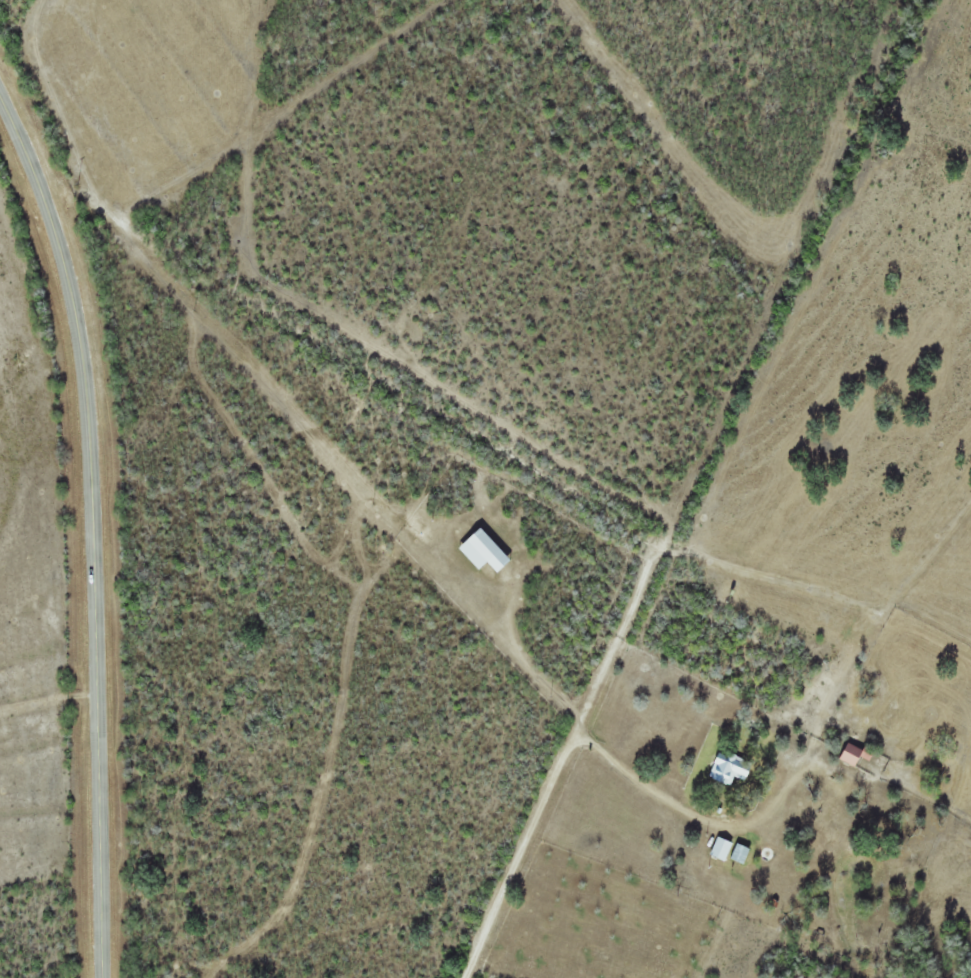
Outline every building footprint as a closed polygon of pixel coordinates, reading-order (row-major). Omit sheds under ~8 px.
[(515,560),(484,528),(462,548),(483,570),(491,563),(501,574),(515,560)] [(875,755),(853,741),(843,758),(858,767),(865,757),(872,761),(875,755)] [(737,777),(748,782),(755,766),(722,752),(711,777),(733,787),(737,777)] [(714,855),(729,860),(734,842),(719,838),(714,855)]
